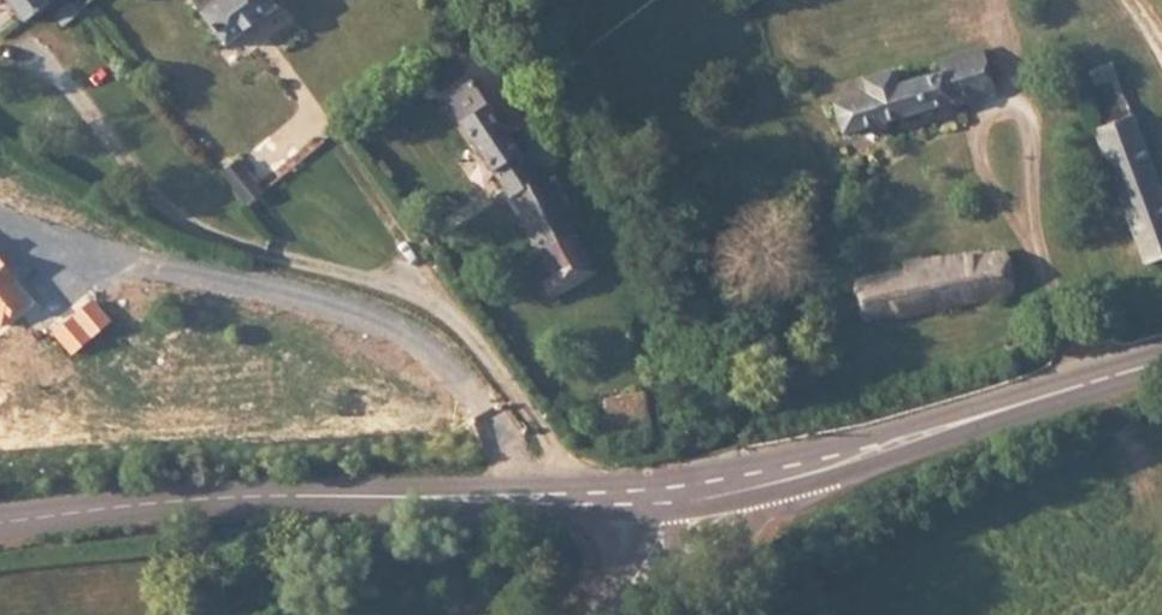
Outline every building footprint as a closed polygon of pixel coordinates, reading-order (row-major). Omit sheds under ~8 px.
[(25,25),(50,7),(44,0),(8,0),(25,25)] [(274,0),(235,0),(206,23),(230,54),(284,12),(274,0)] [(74,6),(57,18),(64,27),(80,15),(74,6)] [(830,100),(842,132),(977,89),(966,55),(895,78),(891,65),(861,75),(865,87),(830,100)] [(499,179),(529,160),(518,142),(524,138),(516,128),(525,121),(514,104),(499,114),(478,82),(448,103),(499,179)] [(1127,109),(1102,118),(1104,124),(1096,127),(1141,257),(1161,250),(1161,213),(1127,109)] [(551,190),(556,188),(536,155),(529,160),(499,179),(515,207),(516,207),(551,190)] [(248,205),(265,191),(245,164),(227,179),(248,205)] [(516,207),(515,207),(527,228),(560,209),(551,190),(516,207)] [(551,309),(598,284),(560,209),(527,228),(529,232),(531,231),(559,283),(543,292),(551,309)] [(1141,257),(1148,275),(1161,270),(1161,250),(1141,257)] [(841,284),(849,326),(984,296),(977,257),(922,268),(921,259),(880,268),(882,276),(841,284)] [(0,263),(0,326),(8,334),(39,306),(0,263)]
